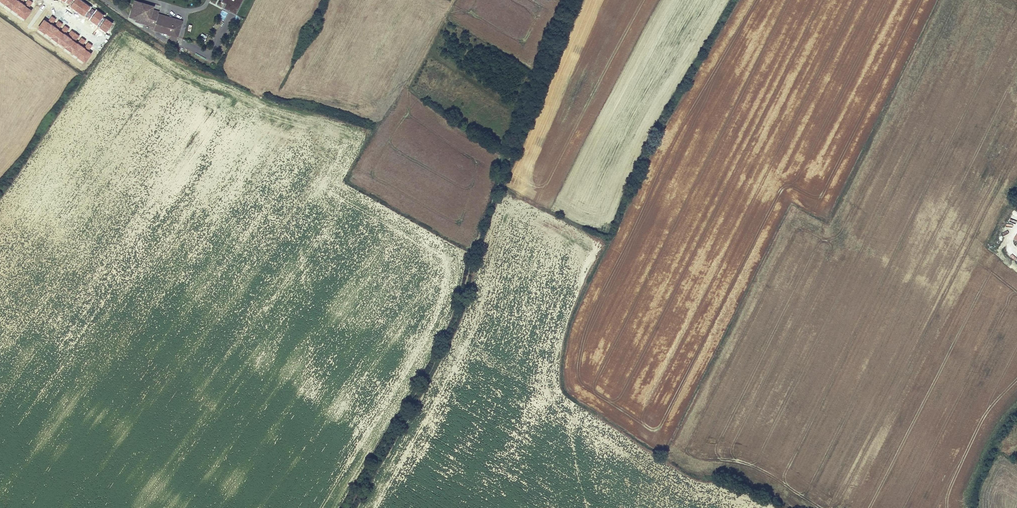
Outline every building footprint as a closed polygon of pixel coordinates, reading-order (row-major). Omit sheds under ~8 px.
[(154,6),(135,0),(130,16),(132,18),(134,18),(136,19),(136,20),(138,22),(140,23),(150,26),(152,26),(151,29),(154,30),(164,33),(163,34),(167,35),(167,34),(171,35),(170,40),(176,42),(178,37),(182,24),(157,17),(158,14),(152,12),(153,10),(154,6)] [(220,2),(225,4),(223,8),(236,15),(243,0),(221,0),(220,2)] [(223,11),(219,18),(223,20),(227,13),(223,11)] [(158,14),(157,17),(182,24),(182,21),(158,14)]
